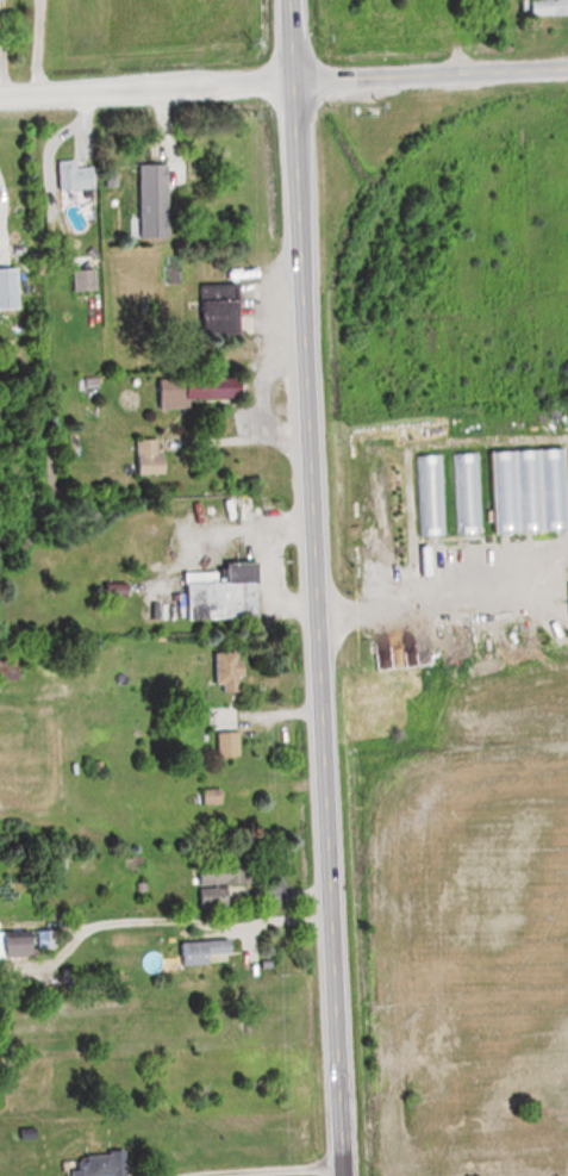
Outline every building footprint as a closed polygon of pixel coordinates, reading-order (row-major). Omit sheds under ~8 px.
[(515,14),(565,14),(565,0),(515,0),(515,14)] [(54,161),(54,189),(91,189),(91,166),(74,166),(74,161),(54,161)] [(133,165),(133,237),(163,237),(163,165),(133,165)] [(17,309),(16,267),(0,268),(0,309),(17,309)] [(91,267),(65,272),(69,293),(94,289),(91,267)] [(193,285),(193,334),(233,334),(233,285),(193,285)] [(184,400),(229,398),(228,377),(152,380),(153,410),(185,408),(184,400)] [(156,440),(130,440),(130,474),(156,474),(156,440)] [(541,453),(547,535),(567,533),(567,500),(564,450),(541,453)] [(517,453),(487,455),(493,535),(522,535),(517,453)] [(541,453),(517,453),(522,535),(547,535),(541,453)] [(411,458),(417,539),(442,539),(437,455),(411,458)] [(448,459),(454,535),(480,535),(475,456),(448,459)] [(250,587),(257,586),(256,562),(217,563),(217,572),(178,573),(179,620),(251,618),(250,587)] [(471,623),(461,623),(461,645),(471,645),(471,623)] [(210,653),(210,691),(235,691),(235,653),(210,653)] [(213,732),(213,756),(237,756),(237,732),(213,732)] [(198,789),(198,803),(219,804),(219,790),(198,789)] [(226,905),(226,866),(194,866),(194,905),(226,905)] [(2,956),(40,956),(40,931),(2,931),(2,956)] [(227,953),(227,939),(173,940),(174,965),(205,964),(205,953),(227,953)] [(108,1156),(64,1157),(65,1175),(109,1175),(108,1156)]
